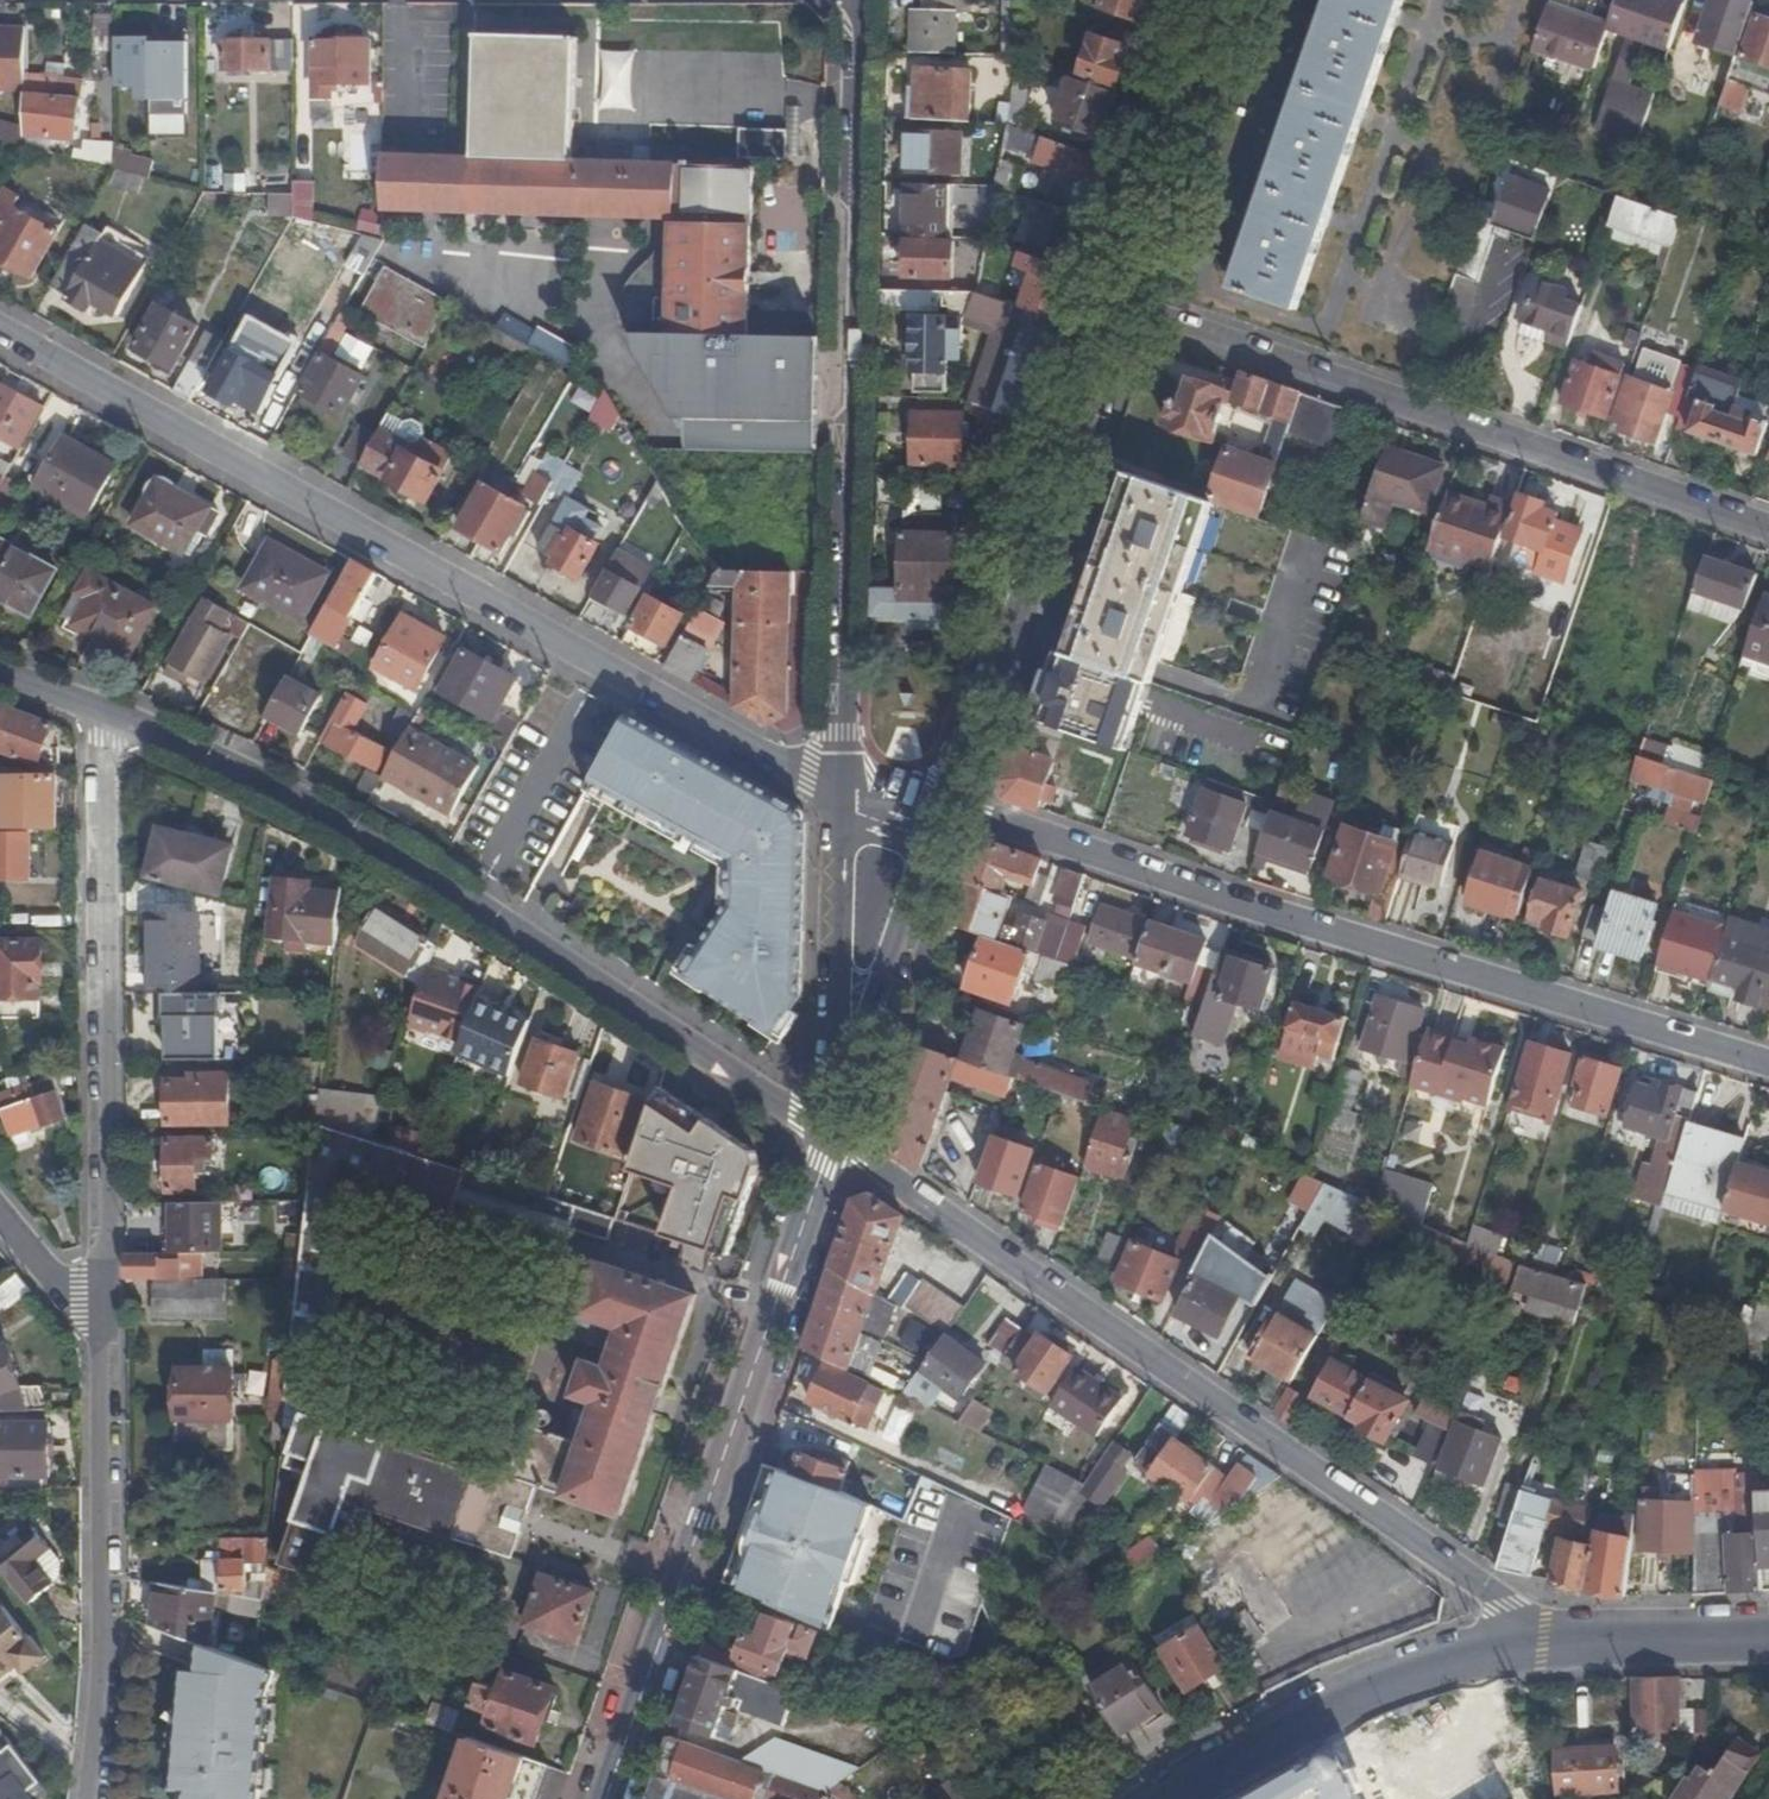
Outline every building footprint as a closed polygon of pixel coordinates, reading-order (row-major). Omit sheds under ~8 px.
[(970,0),(942,0),(942,11),(916,10),(915,53),(956,54),(958,11),(970,12),(970,0)] [(1105,8),(1147,23),(1155,0),(1108,0),(1105,8)] [(1402,9),(1375,0),(1331,0),(1330,4),(1396,27),(1402,9)] [(1402,9),(1405,0),(1375,0),(1402,9)] [(1535,48),(1596,68),(1609,29),(1610,27),(1566,13),(1570,0),(1551,0),(1535,48)] [(1610,27),(1609,29),(1631,36),(1636,24),(1643,0),(1619,0),(1610,27)] [(1675,0),(1643,0),(1636,24),(1643,26),(1639,39),(1648,42),(1671,50),(1687,4),(1675,0)] [(1757,4),(1746,0),(1714,0),(1700,42),(1739,56),(1739,55),(1757,4)] [(995,56),(1009,56),(1011,3),(997,2),(995,56)] [(1368,110),(1396,27),(1330,4),(1302,86),(1368,110)] [(1722,104),(1735,108),(1740,92),(1738,91),(1750,58),(1768,65),(1768,19),(1760,16),(1746,57),(1739,55),(1739,56),(1722,104)] [(1643,26),(1636,24),(1631,36),(1639,39),(1643,26)] [(26,27),(0,27),(0,91),(26,91),(26,27)] [(473,212),(473,223),(488,223),(488,213),(675,217),(673,332),(751,334),(754,167),(632,163),(596,162),(597,147),(572,146),(575,38),(477,35),(473,137),(473,159),(473,212)] [(1127,46),(1095,35),(1083,72),(1120,84),(1128,59),(1123,57),(1127,46)] [(135,37),(116,37),(116,88),(138,88),(137,102),(153,102),(153,115),(190,115),(190,36),(151,36),(151,43),(135,43),(135,37)] [(1631,36),(1614,82),(1631,88),(1648,43),(1648,42),(1639,39),(1631,36)] [(295,71),(295,40),(228,41),(228,71),(295,71)] [(372,41),(315,40),(315,97),(332,97),(332,83),(371,84),(372,41)] [(602,107),(633,109),(635,50),(604,49),(602,107)] [(918,120),(972,123),(974,72),(921,70),(920,89),(918,120)] [(1103,137),(1119,90),(1074,74),(1058,121),(1103,137)] [(46,97),(26,95),(26,119),(26,148),(38,151),(39,137),(76,141),(82,99),(60,98),(60,80),(47,79),(46,97)] [(1596,132),(1639,147),(1656,97),(1631,88),(1614,82),(1596,132)] [(1362,128),(1368,110),(1302,86),(1296,104),(1362,128)] [(912,88),(911,120),(918,120),(920,89),(912,88)] [(1333,210),(1362,128),(1296,104),(1267,187),(1333,210)] [(11,115),(0,112),(0,137),(5,138),(11,115)] [(5,138),(3,142),(26,148),(26,119),(11,115),(5,138)] [(981,185),(999,186),(1010,125),(992,124),(981,185)] [(1010,125),(999,186),(1000,186),(1018,193),(1024,167),(1015,164),(1017,151),(1023,130),(1010,125)] [(964,134),(911,133),(910,172),(963,173),(964,134)] [(805,157),(804,137),(755,136),(754,156),(805,157)] [(1117,163),(1043,137),(1042,142),(1037,140),(1030,159),(1074,175),(1074,177),(1108,189),(1117,163)] [(115,157),(115,149),(79,143),(77,151),(60,147),(58,156),(115,171),(115,157)] [(596,162),(632,163),(633,148),(597,147),(596,162)] [(1560,175),(1498,154),(1492,172),(1511,178),(1553,192),(1558,188),(1569,179),(1560,175)] [(384,209),(473,212),(473,159),(384,157),(384,209)] [(1492,172),(1457,274),(1480,283),(1498,226),(1496,226),(1511,178),(1492,172)] [(249,176),(250,195),(254,195),(294,194),(294,182),(294,176),(249,176)] [(1553,192),(1511,178),(1496,226),(1498,226),(1537,240),(1553,192)] [(1621,196),(1569,179),(1558,188),(1616,209),(1621,196)] [(308,220),(315,222),(316,183),(294,182),(294,194),(294,217),(308,220)] [(909,237),(944,237),(945,211),(949,210),(950,185),(909,184),(909,237)] [(1327,228),(1333,210),(1267,187),(1261,205),(1327,228)] [(294,194),(254,195),(252,214),(287,230),(294,217),(294,194)] [(1682,218),(1621,196),(1616,209),(1612,224),(1673,245),(1682,218)] [(33,279),(58,233),(0,200),(0,260),(33,279)] [(1031,253),(1065,265),(1082,216),(1048,204),(1031,253)] [(1327,228),(1261,205),(1233,288),(1299,310),(1327,228)] [(104,235),(85,225),(50,286),(69,297),(68,299),(86,310),(92,301),(106,310),(118,316),(149,259),(125,245),(128,239),(108,229),(104,235)] [(957,242),(909,241),(909,277),(955,278),(957,242)] [(452,302),(452,301),(387,264),(361,310),(425,348),(452,302)] [(1569,347),(1591,284),(1578,279),(1572,295),(1567,293),(1567,290),(1556,286),(1556,282),(1546,279),(1544,282),(1538,281),(1525,321),(1552,331),(1549,340),(1569,347)] [(923,311),(923,291),(883,290),(883,310),(923,311)] [(1052,374),(1070,323),(979,292),(978,292),(968,320),(998,333),(975,404),(977,404),(1035,424),(1052,374)] [(161,307),(146,335),(138,350),(175,371),(199,328),(161,307)] [(545,353),(574,369),(584,352),(540,327),(537,331),(506,313),(498,327),(512,335),(545,353)] [(966,326),(957,325),(957,331),(950,331),(950,318),(919,318),(918,393),(949,393),(950,360),(965,360),(966,326)] [(1552,331),(1525,321),(1522,330),(1549,340),(1552,331)] [(146,335),(132,327),(123,342),(138,350),(146,335)] [(1644,327),(1636,350),(1649,354),(1657,331),(1644,327)] [(209,333),(175,392),(191,401),(201,385),(210,368),(219,351),(224,342),(209,333)] [(540,363),(545,353),(512,335),(506,344),(540,363)] [(820,341),(627,336),(688,452),(817,456),(820,341)] [(220,374),(210,368),(201,385),(237,405),(248,388),(250,384),(257,387),(260,389),(271,371),(234,350),(230,357),(220,374)] [(230,357),(219,351),(210,368),(220,374),(230,357)] [(1578,362),(1563,403),(1608,419),(1622,377),(1606,372),(1611,358),(1595,353),(1590,367),(1578,362)] [(355,394),(365,378),(325,355),(305,393),(344,415),(355,394)] [(1681,419),(1697,372),(1678,366),(1673,380),(1669,390),(1637,379),(1628,375),(1611,422),(1622,426),(1620,430),(1657,443),(1667,413),(1681,419)] [(1641,369),(1637,379),(1669,390),(1673,380),(1641,369)] [(1302,393),(1244,374),(1236,402),(1278,417),(1292,422),(1302,393)] [(370,381),(365,378),(355,394),(361,397),(370,381)] [(1184,403),(1175,400),(1168,425),(1216,440),(1230,395),(1208,388),(1209,385),(1192,378),(1184,403)] [(44,408),(0,383),(0,435),(22,446),(44,408)] [(1331,448),(1344,408),(1302,393),(1292,422),(1288,433),(1331,448)] [(602,395),(588,420),(610,432),(624,407),(602,395)] [(1679,429),(1689,433),(1700,400),(1699,400),(1690,397),(1679,429)] [(1732,417),(1723,445),(1757,456),(1768,425),(1764,423),(1768,409),(1739,398),(1732,417)] [(1689,433),(1723,445),(1732,417),(1715,411),(1717,406),(1700,400),(1689,433)] [(1028,446),(1035,424),(977,404),(974,414),(983,418),(982,421),(998,426),(994,434),(1028,446)] [(269,445),(284,417),(267,407),(252,435),(269,445)] [(966,415),(917,415),(915,465),(964,466),(966,415)] [(1280,458),(1288,433),(1292,422),(1278,417),(1273,432),(1271,432),(1264,452),(1280,458)] [(117,469),(63,439),(38,483),(93,514),(117,469)] [(1278,466),(1230,449),(1214,500),(1260,515),(1278,466)] [(1364,518),(1372,522),(1395,452),(1388,449),(1364,518)] [(1395,452),(1372,522),(1386,527),(1397,501),(1429,512),(1444,468),(1395,452)] [(443,474),(442,472),(429,466),(406,453),(391,480),(428,501),(443,474)] [(429,466),(442,472),(446,464),(435,458),(429,466)] [(14,480),(0,473),(0,508),(14,480)] [(543,506),(556,483),(539,474),(526,497),(543,506)] [(1120,673),(1232,712),(1261,626),(1228,615),(1234,598),(1266,610),(1273,590),(1293,531),(1129,474),(1108,534),(1067,655),(1120,673)] [(482,540),(515,481),(503,475),(495,490),(486,484),(485,487),(472,509),(461,529),(482,540)] [(211,508),(161,480),(134,525),(185,553),(200,527),(211,533),(221,514),(211,508)] [(525,486),(515,481),(482,540),(503,552),(514,532),(520,522),(527,508),(516,502),(525,486)] [(472,509),(485,487),(481,484),(468,507),(472,509)] [(1431,546),(1493,567),(1495,562),(1503,538),(1514,506),(1493,499),(1490,508),(1448,494),(1431,546)] [(1517,542),(1509,566),(1567,586),(1584,532),(1557,523),(1559,516),(1545,511),(1548,504),(1522,495),(1507,539),(1517,542)] [(594,523),(587,518),(566,506),(540,552),(557,561),(555,565),(581,580),(601,545),(595,541),(603,528),(594,523)] [(904,590),(876,590),(875,620),(967,624),(978,591),(957,591),(959,517),(924,516),(923,535),(905,535),(904,590)] [(525,524),(520,522),(514,532),(519,535),(525,524)] [(1503,538),(1495,562),(1509,566),(1517,542),(1507,539),(1503,538)] [(56,570),(0,539),(0,597),(33,615),(56,570)] [(333,577),(269,541),(243,585),(308,621),(333,577)] [(621,549),(608,570),(611,572),(598,596),(613,605),(620,609),(628,614),(654,567),(621,549)] [(1758,575),(1707,558),(1701,574),(1713,577),(1707,594),(1747,608),(1758,575)] [(380,575),(354,561),(314,634),(339,647),(380,575)] [(792,572),(720,570),(720,571),(713,585),(741,587),(738,697),(697,674),(723,626),(719,624),(724,605),(707,595),(668,667),(770,725),(789,716),(792,572)] [(156,610),(91,573),(79,593),(91,600),(76,625),(131,655),(156,610)] [(623,642),(658,661),(667,646),(669,646),(685,615),(649,595),(623,642)] [(1763,600),(1742,664),(1768,674),(1768,602),(1763,600)] [(235,619),(208,603),(170,668),(208,690),(237,641),(226,634),(235,619)] [(1724,610),(1704,603),(1690,645),(1710,652),(1724,610)] [(419,689),(446,639),(405,616),(376,666),(419,689)] [(1678,643),(1674,655),(1681,657),(1685,645),(1678,643)] [(515,676),(458,644),(435,686),(447,692),(460,700),(456,706),(469,714),(473,706),(491,717),(515,676)] [(1067,729),(1097,740),(1120,673),(1067,655),(1061,652),(1038,720),(1067,729)] [(322,697),(289,679),(268,717),(301,735),(322,697)] [(561,685),(548,679),(544,685),(525,719),(575,747),(566,764),(595,781),(615,743),(587,727),(594,713),(557,692),(561,685)] [(356,681),(324,739),(379,769),(391,749),(356,730),(378,693),(356,681)] [(435,686),(432,692),(444,698),(447,692),(435,686)] [(418,717),(405,740),(396,757),(387,773),(417,790),(413,796),(450,817),(478,767),(423,736),(444,698),(432,692),(418,717)] [(0,705),(0,731),(8,708),(0,705)] [(418,717),(403,707),(390,732),(405,740),(418,717)] [(8,708),(0,731),(0,752),(37,767),(38,768),(57,767),(61,767),(60,748),(45,747),(53,724),(8,708)] [(490,744),(506,753),(510,745),(518,732),(522,725),(506,715),(490,744)] [(797,807),(631,715),(615,743),(595,781),(736,861),(735,904),(782,934),(807,949),(810,827),(797,807)] [(1008,798),(1040,809),(1067,729),(1038,720),(1024,715),(1001,783),(1008,798)] [(1640,756),(1639,756),(1632,779),(1682,795),(1679,807),(1693,811),(1696,800),(1708,803),(1715,780),(1704,776),(1640,756)] [(57,767),(38,768),(10,768),(11,776),(0,776),(0,810),(9,810),(9,826),(57,827),(57,767)] [(370,770),(356,796),(370,804),(383,779),(384,777),(370,770)] [(387,773),(384,777),(383,779),(413,796),(417,790),(387,773)] [(1248,807),(1206,791),(1190,836),(1233,851),(1248,807)] [(579,797),(544,879),(564,887),(598,805),(579,797)] [(1698,835),(1703,820),(1668,809),(1664,823),(1698,835)] [(0,810),(0,825),(9,826),(9,810),(0,810)] [(1273,812),(1259,853),(1313,871),(1326,830),(1273,812)] [(1463,829),(1420,816),(1414,835),(1457,847),(1463,829)] [(1387,924),(1396,896),(1400,882),(1402,876),(1408,855),(1396,851),(1398,844),(1381,839),(1383,831),(1374,828),(1372,835),(1349,827),(1333,876),(1379,891),(1370,918),(1387,924)] [(1402,833),(1385,827),(1381,839),(1398,844),(1402,833)] [(162,829),(150,880),(222,897),(234,846),(162,829)] [(0,831),(0,878),(28,878),(28,831),(0,831)] [(1414,835),(1408,855),(1402,876),(1437,886),(1444,888),(1457,847),(1414,835)] [(968,880),(1016,897),(1043,906),(1047,897),(1008,884),(1012,876),(1036,885),(1040,874),(1045,859),(996,842),(979,849),(968,880)] [(1601,884),(1611,852),(1587,845),(1578,877),(1601,884)] [(1521,865),(1535,870),(1540,853),(1525,849),(1521,865)] [(1466,893),(1471,895),(1484,855),(1478,854),(1466,893)] [(1509,913),(1521,916),(1535,870),(1521,865),(1484,854),(1484,855),(1471,895),(1469,903),(1508,915),(1509,913)] [(1076,908),(1088,874),(1068,867),(1056,901),(1076,908)] [(1008,884),(1047,897),(1053,879),(1040,874),(1036,885),(1012,876),(1008,884)] [(1402,876),(1400,882),(1435,891),(1437,886),(1402,876)] [(276,910),(340,926),(343,896),(312,893),(313,883),(279,878),(276,910)] [(1034,951),(1048,956),(1059,960),(1069,929),(1028,914),(1027,920),(1016,916),(1012,926),(1011,926),(1010,931),(1005,929),(1016,897),(968,880),(953,923),(989,935),(1034,951)] [(1584,893),(1545,882),(1533,923),(1572,935),(1584,893)] [(1594,908),(1584,940),(1643,957),(1657,906),(1616,894),(1611,913),(1594,908)] [(782,934),(735,904),(735,906),(687,974),(777,1038),(779,1036),(806,996),(807,949),(782,934)] [(1142,959),(1155,922),(1106,906),(1093,943),(1142,959)] [(273,935),(338,943),(340,926),(276,910),(273,935)] [(430,958),(435,946),(380,910),(366,930),(403,954),(417,963),(423,953),(430,958)] [(1711,981),(1728,927),(1675,911),(1659,966),(1689,975),(1711,981)] [(150,917),(150,993),(167,993),(201,993),(201,917),(150,917)] [(1212,943),(1155,922),(1142,959),(1141,963),(1191,981),(1183,1003),(1205,1011),(1211,994),(1225,955),(1209,949),(1212,943)] [(1017,1002),(1034,951),(989,935),(971,986),(1017,1002)] [(1728,939),(1713,992),(1762,1007),(1768,982),(1768,951),(1728,939)] [(43,942),(0,943),(0,997),(39,997),(40,982),(43,982),(43,942)] [(395,967),(424,986),(432,965),(437,948),(435,946),(430,958),(423,953),(417,963),(403,954),(395,967)] [(1277,971),(1225,955),(1211,994),(1196,1038),(1224,1046),(1237,1002),(1265,1010),(1277,971)] [(1070,981),(1076,966),(1059,960),(1048,956),(1040,978),(1054,983),(1056,977),(1070,981)] [(481,996),(484,986),(454,975),(455,973),(432,965),(424,986),(411,1023),(430,1030),(428,1035),(462,1048),(481,996)] [(1659,966),(1657,973),(1687,981),(1689,975),(1659,966)] [(1709,987),(1711,981),(1689,975),(1687,981),(1709,987)] [(201,993),(167,993),(168,1059),(220,1059),(221,993),(201,993)] [(533,1020),(481,996),(460,1056),(513,1076),(533,1020)] [(1363,1048),(1419,1064),(1427,1039),(1420,1036),(1427,1012),(1378,997),(1363,1048)] [(1285,1045),(1336,1061),(1349,1019),(1298,1003),(1285,1045)] [(977,1040),(970,1061),(984,1065),(1016,1077),(1021,1079),(1061,1092),(1089,1102),(1095,1083),(1076,1077),(1078,1071),(1068,1069),(1067,1073),(1028,1059),(1026,1058),(1027,1056),(1023,1054),(1025,1046),(1021,1045),(1027,1025),(987,1010),(977,1040)] [(1419,1064),(1413,1086),(1466,1102),(1467,1099),(1491,1106),(1508,1049),(1473,1038),(1466,1059),(1453,1055),(1457,1043),(1453,1036),(1430,1029),(1427,1039),(1419,1064)] [(567,1098),(582,1055),(540,1040),(525,1083),(567,1098)] [(970,1061),(913,1041),(883,1126),(888,1145),(922,1169),(956,1072),(960,1079),(978,1084),(1009,1096),(1016,1077),(984,1065),(970,1061)] [(1518,1085),(1511,1110),(1552,1124),(1574,1055),(1535,1043),(1521,1086),(1518,1085)] [(460,1056),(457,1064),(481,1073),(478,1082),(506,1093),(513,1076),(460,1056)] [(1584,1084),(1578,1105),(1610,1115),(1624,1070),(1586,1058),(1578,1082),(1584,1084)] [(1344,1066),(1327,1121),(1355,1130),(1360,1115),(1353,1113),(1366,1073),(1344,1066)] [(197,1080),(193,1080),(168,1080),(169,1123),(230,1123),(230,1074),(205,1075),(197,1075),(197,1080)] [(44,1118),(47,1126),(69,1119),(54,1080),(4,1098),(6,1102),(0,1105),(10,1130),(36,1121),(44,1118)] [(1659,1152),(1681,1158),(1689,1130),(1701,1092),(1666,1082),(1664,1091),(1643,1085),(1629,1126),(1664,1137),(1659,1152)] [(626,1155),(645,1099),(598,1083),(579,1139),(626,1155)] [(753,1151),(660,1090),(634,1168),(683,1185),(665,1234),(676,1239),(686,1243),(689,1243),(715,1251),(730,1256),(760,1168),(753,1151)] [(298,1129),(317,1129),(317,1124),(320,1100),(320,1094),(302,1094),(298,1129)] [(320,1100),(317,1124),(370,1142),(382,1107),(320,1100)] [(1139,1121),(1106,1110),(1087,1165),(1127,1179),(1134,1156),(1128,1154),(1139,1121)] [(39,1129),(47,1126),(44,1118),(36,1121),(39,1129)] [(1177,1141),(1183,1124),(1169,1118),(1165,1129),(1163,1135),(1177,1141)] [(300,1280),(287,1399),(320,1410),(361,1188),(501,1232),(503,1226),(564,1245),(570,1227),(608,1240),(615,1219),(392,1148),(370,1142),(317,1124),(317,1129),(300,1280)] [(392,1148),(423,1158),(430,1139),(398,1129),(392,1148)] [(1681,1158),(1672,1189),(1728,1206),(1741,1164),(1746,1146),(1689,1130),(1681,1158)] [(997,1136),(982,1182),(1021,1195),(1037,1149),(997,1136)] [(197,1160),(206,1160),(217,1160),(217,1140),(169,1140),(170,1191),(197,1191),(197,1173),(209,1173),(209,1166),(206,1166),(197,1166),(197,1160)] [(1043,1164),(1027,1211),(1066,1224),(1082,1177),(1043,1164)] [(1728,1206),(1727,1209),(1768,1222),(1768,1172),(1741,1164),(1728,1206)] [(1387,1171),(1377,1204),(1392,1211),(1424,1224),(1437,1187),(1387,1171)] [(1314,1210),(1302,1231),(1316,1238),(1327,1218),(1347,1229),(1364,1199),(1328,1184),(1314,1210)] [(858,1200),(835,1266),(898,1304),(900,1306),(907,1294),(889,1284),(886,1288),(880,1286),(905,1214),(875,1194),(858,1200)] [(221,1253),(221,1203),(199,1203),(172,1203),(171,1253),(180,1253),(198,1252),(200,1253),(221,1253)] [(290,1252),(303,1252),(308,1203),(296,1203),(290,1252)] [(1179,1245),(1203,1257),(1210,1243),(1222,1219),(1198,1208),(1179,1245)] [(1066,1224),(1027,1211),(1025,1217),(1064,1231),(1066,1224)] [(1424,1224),(1392,1211),(1386,1221),(1444,1244),(1444,1243),(1449,1234),(1424,1224)] [(1100,1263),(1117,1269),(1128,1238),(1111,1232),(1100,1263)] [(1470,1242),(1449,1234),(1444,1243),(1506,1268),(1509,1259),(1470,1242)] [(686,1243),(676,1239),(673,1246),(684,1249),(686,1243)] [(1167,1301),(1184,1262),(1131,1241),(1115,1278),(1167,1301)] [(715,1251),(689,1243),(681,1266),(708,1275),(715,1251)] [(275,1280),(300,1280),(303,1252),(290,1252),(279,1253),(275,1280)] [(128,1253),(128,1280),(154,1280),(194,1280),(194,1274),(180,1274),(180,1253),(171,1253),(128,1253)] [(623,1516),(698,1297),(600,1263),(583,1315),(623,1329),(609,1370),(588,1364),(577,1393),(599,1401),(584,1443),(531,1424),(513,1477),(565,1495),(565,1496),(623,1516)] [(1563,1277),(1524,1265),(1514,1286),(1568,1304),(1563,1319),(1577,1324),(1589,1285),(1563,1277)] [(835,1266),(821,1306),(866,1330),(867,1326),(887,1337),(898,1304),(835,1266)] [(33,1291),(22,1277),(1,1295),(12,1308),(33,1291)] [(947,1332),(965,1306),(924,1278),(906,1305),(947,1332)] [(1183,1315),(1224,1336),(1243,1299),(1201,1278),(1183,1315)] [(226,1317),(226,1280),(218,1280),(194,1280),(154,1280),(154,1317),(226,1317)] [(1254,1356),(1295,1380),(1339,1302),(1299,1280),(1254,1356)] [(1610,1280),(1607,1290),(1632,1298),(1635,1287),(1610,1280)] [(1753,1335),(1768,1340),(1768,1300),(1763,1299),(1753,1335)] [(821,1306),(807,1347),(852,1369),(873,1379),(885,1344),(865,1334),(866,1330),(821,1306)] [(1006,1355),(1026,1327),(1011,1317),(992,1345),(1006,1355)] [(1041,1337),(1026,1327),(1006,1355),(1003,1360),(1019,1370),(1041,1386),(1047,1390),(1050,1392),(1074,1354),(1043,1334),(1041,1337)] [(286,1331),(274,1330),(272,1346),(284,1348),(286,1331)] [(987,1362),(947,1333),(928,1361),(922,1369),(962,1397),(987,1362)] [(28,1412),(21,1389),(22,1389),(9,1345),(0,1348),(0,1413),(28,1412)] [(202,1369),(233,1369),(234,1349),(203,1349),(202,1369)] [(281,1370),(290,1371),(291,1360),(282,1359),(281,1370)] [(1352,1414),(1371,1379),(1336,1360),(1317,1395),(1352,1414)] [(889,1391),(830,1363),(812,1401),(871,1428),(889,1391)] [(1080,1366),(1053,1404),(1099,1436),(1125,1397),(1080,1366)] [(177,1420),(232,1420),(233,1369),(202,1369),(178,1368),(177,1420)] [(278,1397),(287,1399),(290,1371),(281,1370),(278,1397)] [(1392,1379),(1375,1371),(1371,1379),(1352,1414),(1366,1422),(1363,1428),(1389,1442),(1410,1400),(1387,1388),(1392,1379)] [(47,1412),(48,1412),(41,1387),(22,1389),(21,1389),(28,1412),(47,1412)] [(1291,1387),(1277,1413),(1295,1425),(1310,1399),(1291,1387)] [(1416,1457),(1435,1466),(1463,1402),(1431,1388),(1422,1409),(1434,1415),(1416,1457)] [(274,1440),(282,1441),(287,1399),(278,1397),(275,1422),(276,1422),(274,1440)] [(973,1404),(960,1421),(974,1427),(984,1413),(973,1404)] [(1193,1416),(1177,1404),(1163,1426),(1179,1436),(1193,1416)] [(43,1488),(43,1477),(50,1477),(49,1424),(47,1424),(47,1412),(28,1412),(0,1413),(0,1489),(43,1488)] [(461,1526),(479,1475),(305,1414),(286,1466),(313,1476),(283,1563),(334,1582),(366,1493),(461,1526)] [(231,1450),(232,1420),(177,1420),(177,1440),(195,1441),(196,1450),(231,1450)] [(1458,1422),(1439,1468),(1486,1486),(1504,1439),(1458,1422)] [(1153,1474),(1173,1488),(1196,1453),(1177,1440),(1179,1436),(1163,1426),(1147,1449),(1138,1463),(1149,1470),(1145,1476),(1149,1479),(1153,1474)] [(803,1450),(795,1473),(843,1490),(852,1462),(835,1455),(832,1461),(803,1450)] [(1196,1453),(1173,1488),(1192,1502),(1194,1500),(1200,1505),(1205,1497),(1212,1501),(1209,1503),(1227,1516),(1282,1477),(1275,1472),(1250,1455),(1230,1482),(1214,1471),(1217,1467),(1196,1453)] [(1088,1483),(1053,1535),(1071,1544),(1100,1501),(1105,1505),(1129,1470),(1107,1456),(1089,1482),(1088,1483)] [(841,1576),(849,1580),(868,1526),(859,1524),(867,1502),(843,1490),(795,1473),(768,1463),(757,1494),(733,1561),(804,1585),(803,1588),(834,1599),(841,1576)] [(1051,1466),(1023,1521),(1047,1533),(1053,1535),(1088,1483),(1051,1466)] [(1694,1504),(1698,1504),(1698,1487),(1699,1477),(1684,1477),(1682,1504),(1660,1503),(1661,1496),(1648,1495),(1648,1501),(1646,1501),(1643,1549),(1692,1551),(1694,1504)] [(1696,1558),(1695,1594),(1763,1591),(1762,1568),(1760,1534),(1759,1497),(1759,1485),(1698,1487),(1698,1504),(1697,1520),(1696,1558)] [(1556,1501),(1524,1493),(1501,1569),(1533,1576),(1547,1527),(1587,1536),(1593,1512),(1594,1508),(1558,1500),(1556,1501)] [(1762,1568),(1768,1567),(1768,1496),(1759,1497),(1760,1534),(1762,1568)] [(868,1526),(875,1505),(867,1502),(859,1524),(868,1526)] [(1604,1514),(1601,1532),(1634,1539),(1636,1521),(1604,1514)] [(29,1605),(60,1577),(61,1561),(30,1526),(0,1552),(0,1570),(13,1586),(29,1605)] [(1555,1581),(1625,1597),(1627,1597),(1634,1539),(1601,1532),(1598,1541),(1592,1540),(1591,1547),(1564,1541),(1555,1581)] [(232,1595),(264,1601),(267,1566),(271,1538),(252,1538),(223,1538),(223,1553),(211,1553),(211,1560),(203,1560),(203,1591),(216,1593),(232,1595)] [(772,1602),(832,1628),(842,1601),(834,1599),(803,1588),(804,1585),(733,1561),(726,1581),(732,1583),(772,1602)] [(578,1645),(596,1595),(545,1576),(527,1627),(578,1645)] [(834,1599),(842,1601),(849,1580),(841,1576),(834,1599)] [(196,1642),(211,1648),(214,1610),(216,1593),(203,1591),(159,1583),(154,1627),(170,1633),(196,1642)] [(214,1610),(231,1613),(232,1595),(216,1593),(214,1610)] [(231,1613),(261,1618),(264,1601),(232,1595),(231,1613)] [(20,1668),(26,1675),(28,1677),(49,1661),(32,1640),(30,1642),(4,1609),(0,1612),(0,1683),(20,1668)] [(1247,1610),(1222,1628),(1238,1653),(1264,1634),(1247,1610)] [(741,1650),(707,1638),(702,1653),(735,1666),(739,1656),(782,1672),(791,1649),(809,1657),(818,1631),(770,1612),(761,1636),(748,1631),(741,1650)] [(1206,1670),(1224,1659),(1203,1626),(1164,1650),(1189,1690),(1210,1677),(1206,1670)] [(211,1648),(196,1642),(195,1670),(225,1673),(226,1653),(211,1648)] [(189,1798),(260,1798),(269,1703),(265,1703),(276,1670),(226,1653),(225,1673),(195,1670),(187,1669),(176,1787),(191,1792),(189,1798)] [(735,1666),(702,1653),(678,1722),(718,1737),(723,1722),(735,1727),(740,1714),(728,1709),(730,1702),(738,1705),(740,1699),(745,1701),(746,1697),(768,1703),(777,1682),(735,1666)] [(1228,1666),(1224,1659),(1206,1670),(1210,1677),(1228,1666)] [(1134,1660),(1094,1686),(1124,1731),(1164,1705),(1134,1660)] [(26,1675),(20,1668),(0,1683),(0,1696),(26,1675)] [(508,1673),(502,1690),(482,1683),(471,1715),(478,1718),(481,1711),(492,1715),(489,1725),(537,1742),(555,1689),(508,1673)] [(1680,1678),(1630,1678),(1632,1735),(1682,1734),(1681,1703),(1680,1678)] [(784,1723),(797,1690),(781,1683),(769,1717),(784,1723)] [(1681,1703),(1682,1734),(1697,1734),(1696,1703),(1681,1703)] [(1696,1703),(1697,1734),(1704,1734),(1712,1734),(1711,1703),(1696,1703)] [(7,1756),(15,1749),(0,1730),(0,1747),(7,1756)] [(1704,1734),(1705,1754),(1712,1750),(1712,1734),(1704,1734)] [(827,1790),(826,1790),(752,1763),(740,1759),(673,1736),(652,1798),(841,1798),(827,1790)] [(469,1739),(449,1798),(538,1798),(549,1768),(469,1739)] [(1718,1772),(1707,1764),(1698,1775),(1695,1773),(1678,1798),(1733,1798),(1763,1755),(1741,1739),(1718,1772)] [(1558,1749),(1561,1795),(1621,1791),(1618,1745),(1558,1749)] [(32,1788),(26,1792),(13,1776),(1,1760),(7,1756),(0,1747),(0,1798),(40,1798),(32,1788)] [(740,1759),(752,1763),(755,1754),(744,1749),(740,1759)] [(950,1779),(937,1789),(945,1798),(967,1798),(950,1779)] [(40,1798),(41,1798),(49,1793),(40,1781),(32,1788),(40,1798)] [(841,1798),(862,1798),(839,1782),(827,1790),(841,1798)]
